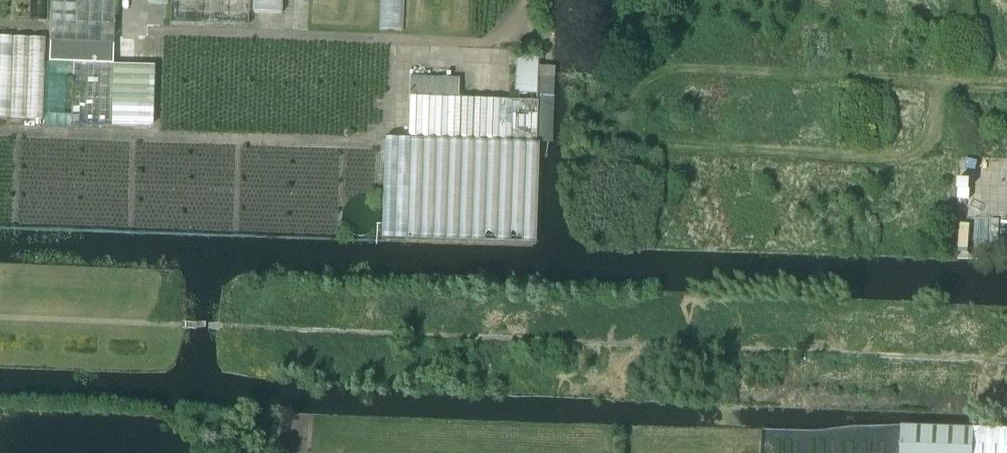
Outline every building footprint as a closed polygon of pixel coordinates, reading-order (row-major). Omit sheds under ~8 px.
[(49,42),(48,78),(72,78),(70,122),(149,125),(151,66),(112,64),(113,44),(114,0),(51,0),(49,42)] [(43,120),(46,38),(0,36),(0,118),(43,120)] [(409,77),(407,138),(538,142),(553,143),(555,67),(537,66),(537,57),(515,55),(513,93),(537,95),(537,100),(469,98),(457,98),(458,78),(409,77)] [(383,137),(380,238),(535,243),(538,142),(407,138),(383,137)] [(973,429),(901,426),(900,452),(972,452),(973,429)] [(973,429),(972,452),(1006,452),(1006,430),(973,429)]
